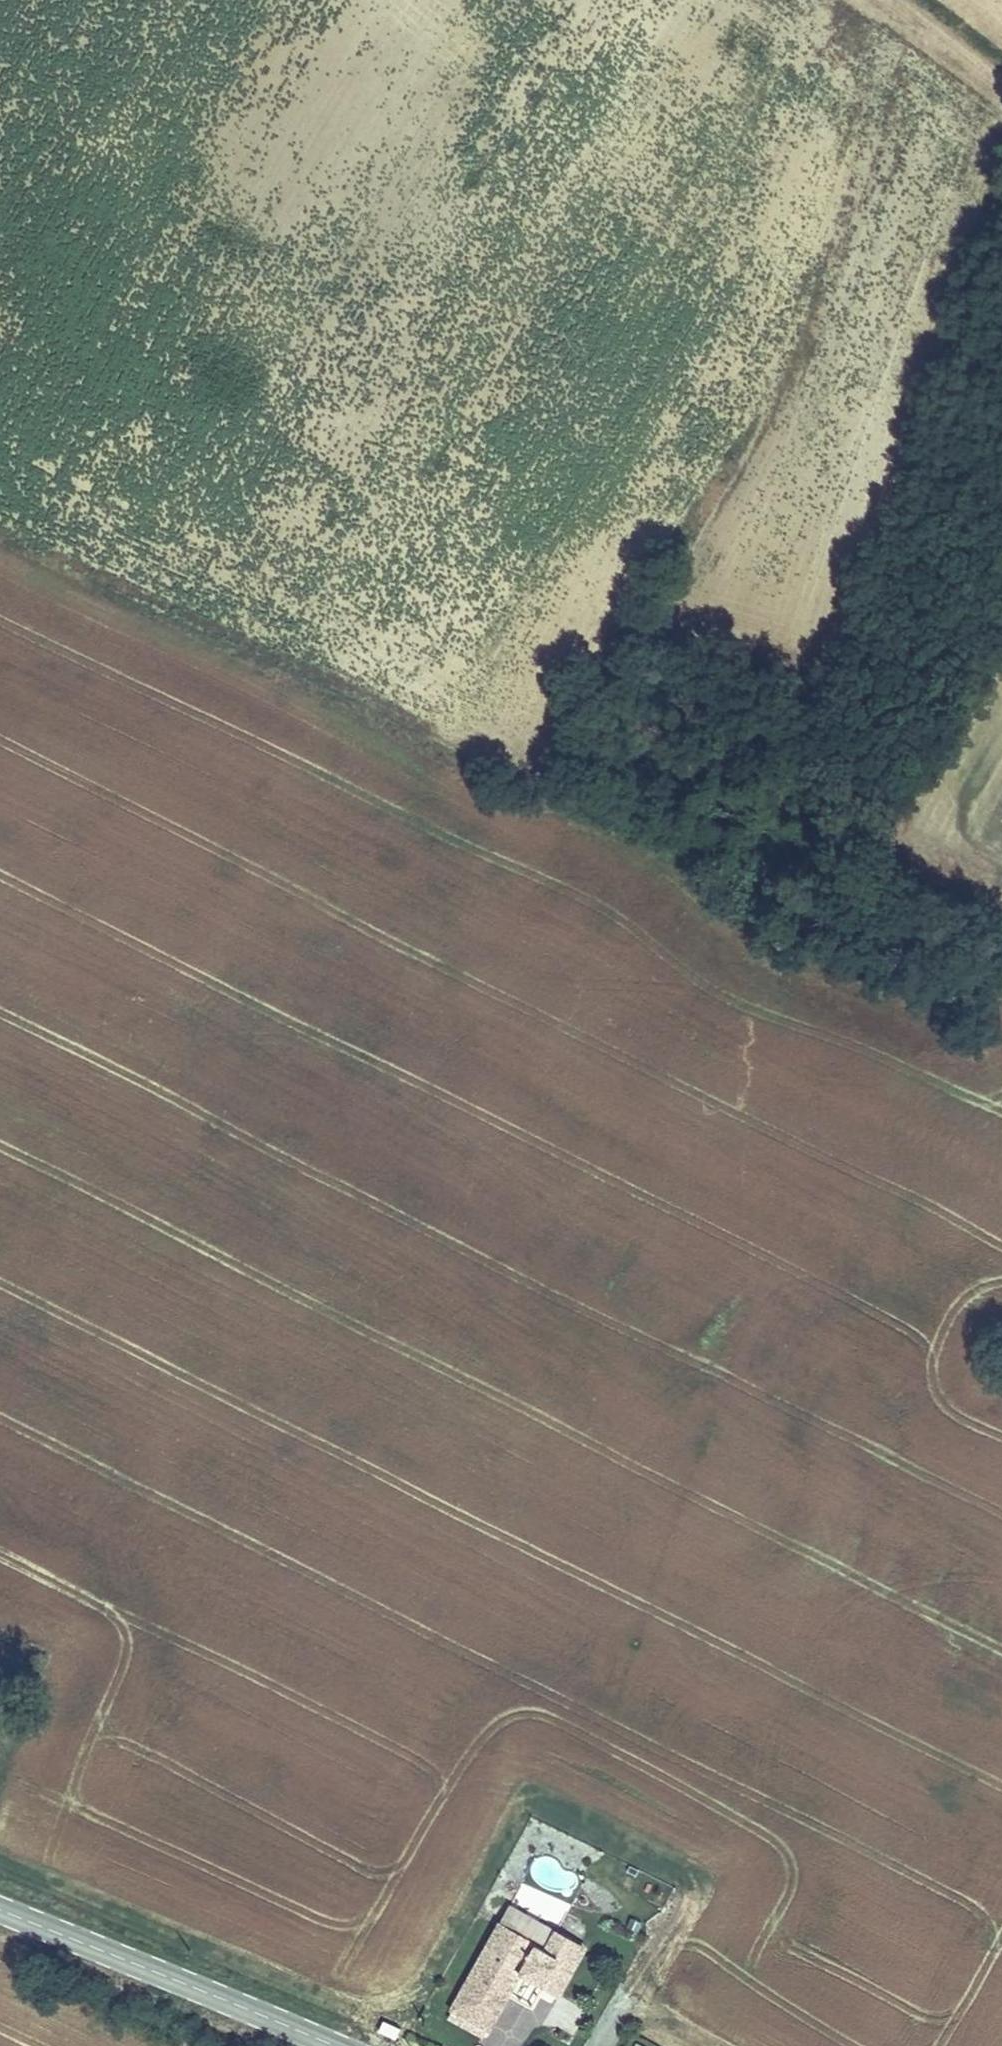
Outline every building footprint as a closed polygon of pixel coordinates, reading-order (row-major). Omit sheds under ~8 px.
[(552,1934),(541,1953),(499,1929),(445,2020),(484,2043),(522,1980),(559,2002),(587,1954),(552,1934)]
